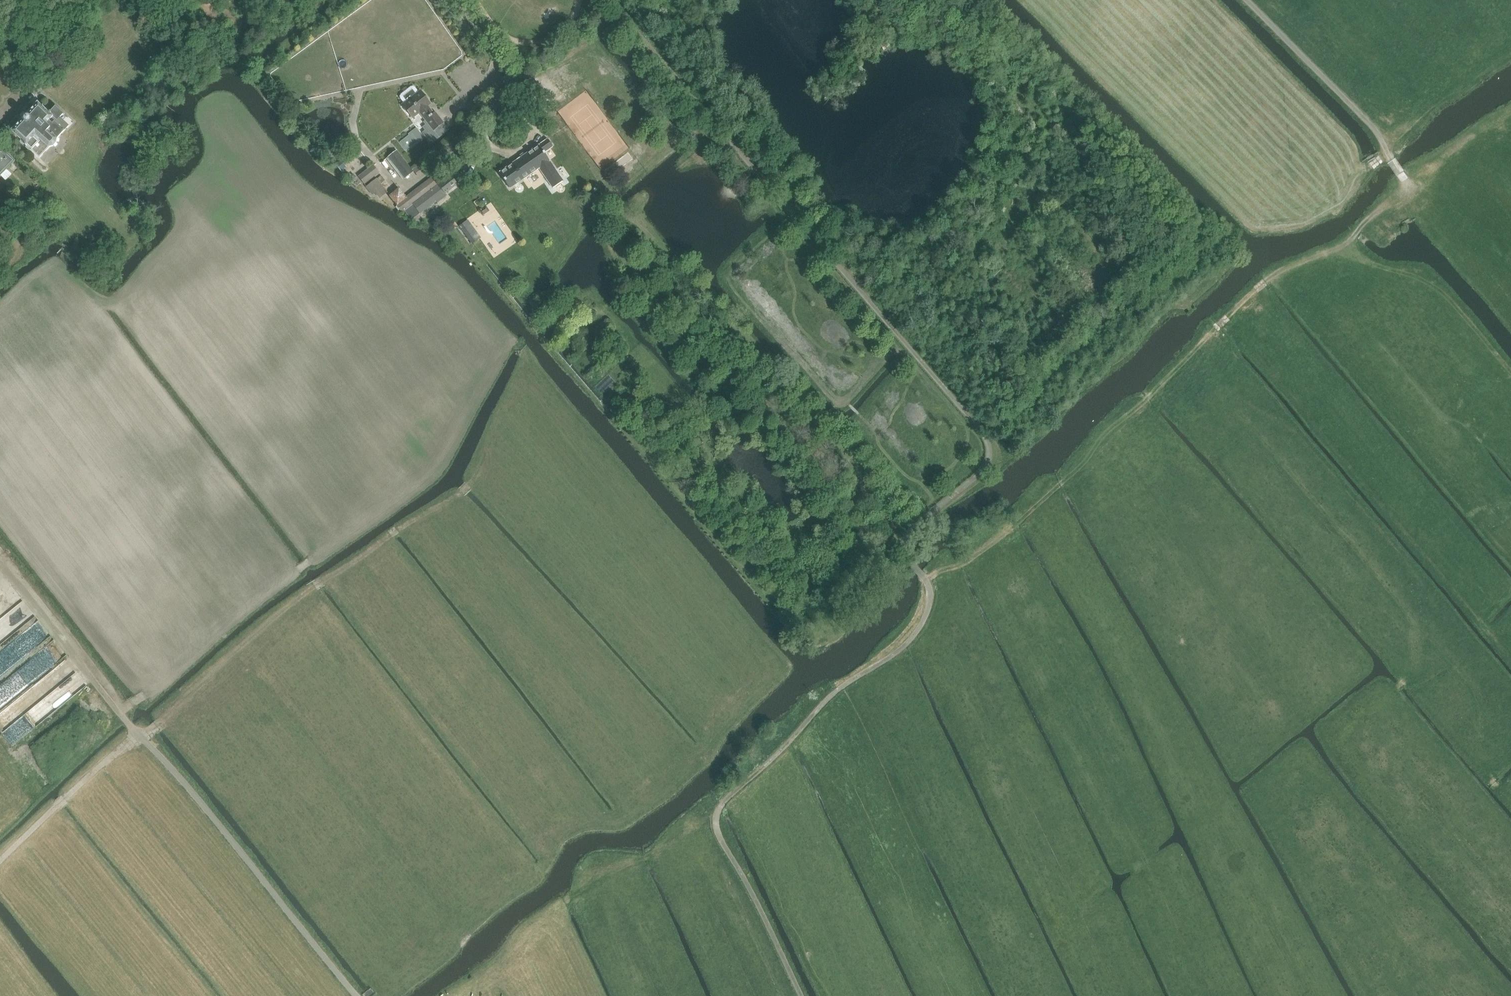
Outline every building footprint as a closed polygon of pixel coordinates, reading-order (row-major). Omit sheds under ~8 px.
[(428,106),(431,104),(421,91),(403,105),(413,118),(420,113),(426,121),(424,122),(426,125),(423,127),(425,131),(423,133),(426,138),(430,136),(434,141),(448,130),(443,123),(436,113),(435,114),(428,106)] [(23,120),(12,131),(40,157),(48,148),(54,147),(57,143),(57,139),(69,126),(60,118),(64,114),(56,107),(50,113),(38,103),(27,115),(24,112),(23,112),(19,116),(20,117),(23,120)] [(419,143),(425,138),(417,127),(408,134),(409,135),(400,142),(406,150),(418,142),(419,143)] [(545,152),(553,146),(548,139),(499,173),(510,189),(540,168),(553,188),(563,180),(550,161),(551,161),(545,152)] [(15,161),(5,152),(0,157),(0,175),(1,176),(15,161)] [(390,156),(406,177),(411,173),(395,152),(390,156)] [(418,176),(427,168),(423,163),(413,170),(418,176)] [(378,171),(374,166),(374,165),(359,176),(363,182),(378,171)] [(458,184),(453,178),(451,175),(438,185),(423,196),(422,196),(404,210),(412,220),(430,206),(427,202),(443,190),(445,194),(458,184)] [(387,193),(377,179),(367,187),(374,196),(380,198),(387,193)] [(423,196),(438,185),(434,179),(408,198),(410,200),(399,208),(401,212),(404,210),(422,196),(423,196)] [(406,199),(399,189),(390,196),(397,205),(406,199)] [(466,203),(459,208),(465,216),(471,210),(466,203)] [(490,211),(486,206),(479,210),(483,216),(490,211)] [(473,245),(481,240),(468,222),(460,228),(473,245)] [(441,235),(449,242),(453,238),(445,230),(441,235)]
